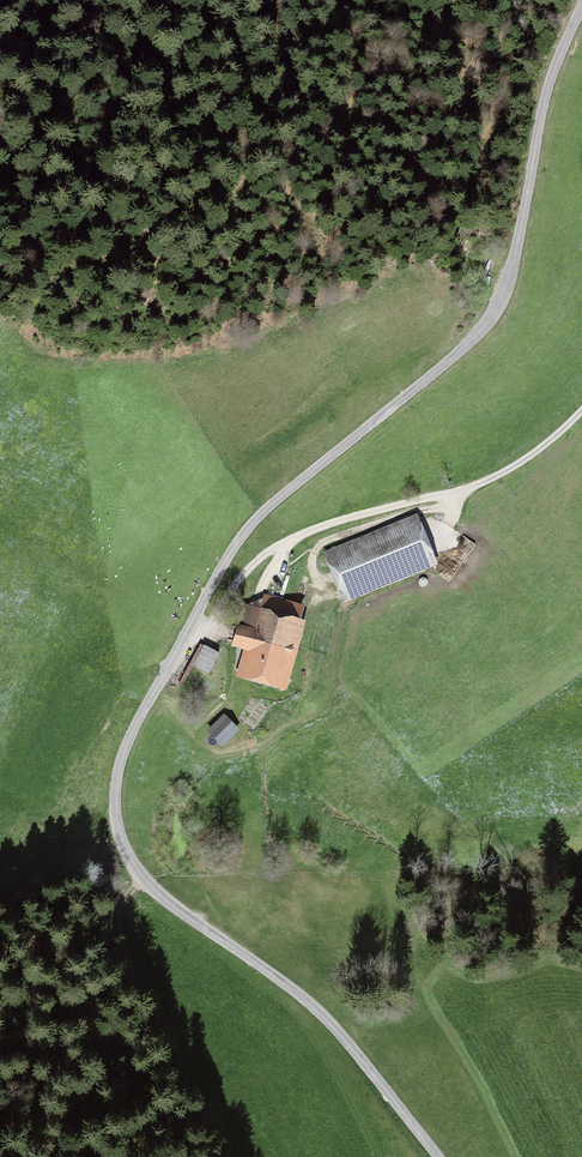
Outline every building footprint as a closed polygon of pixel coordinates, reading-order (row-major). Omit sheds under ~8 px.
[(332,554),(348,594),(429,560),(413,521),(332,554)] [(237,644),(253,649),(246,672),(279,682),(300,605),(267,595),(263,610),(240,603),(235,623),(242,625),(237,644)] [(212,674),(221,656),(205,648),(196,665),(212,674)] [(213,731),(214,733),(206,740),(217,753),(239,735),(227,720),(213,731)]
